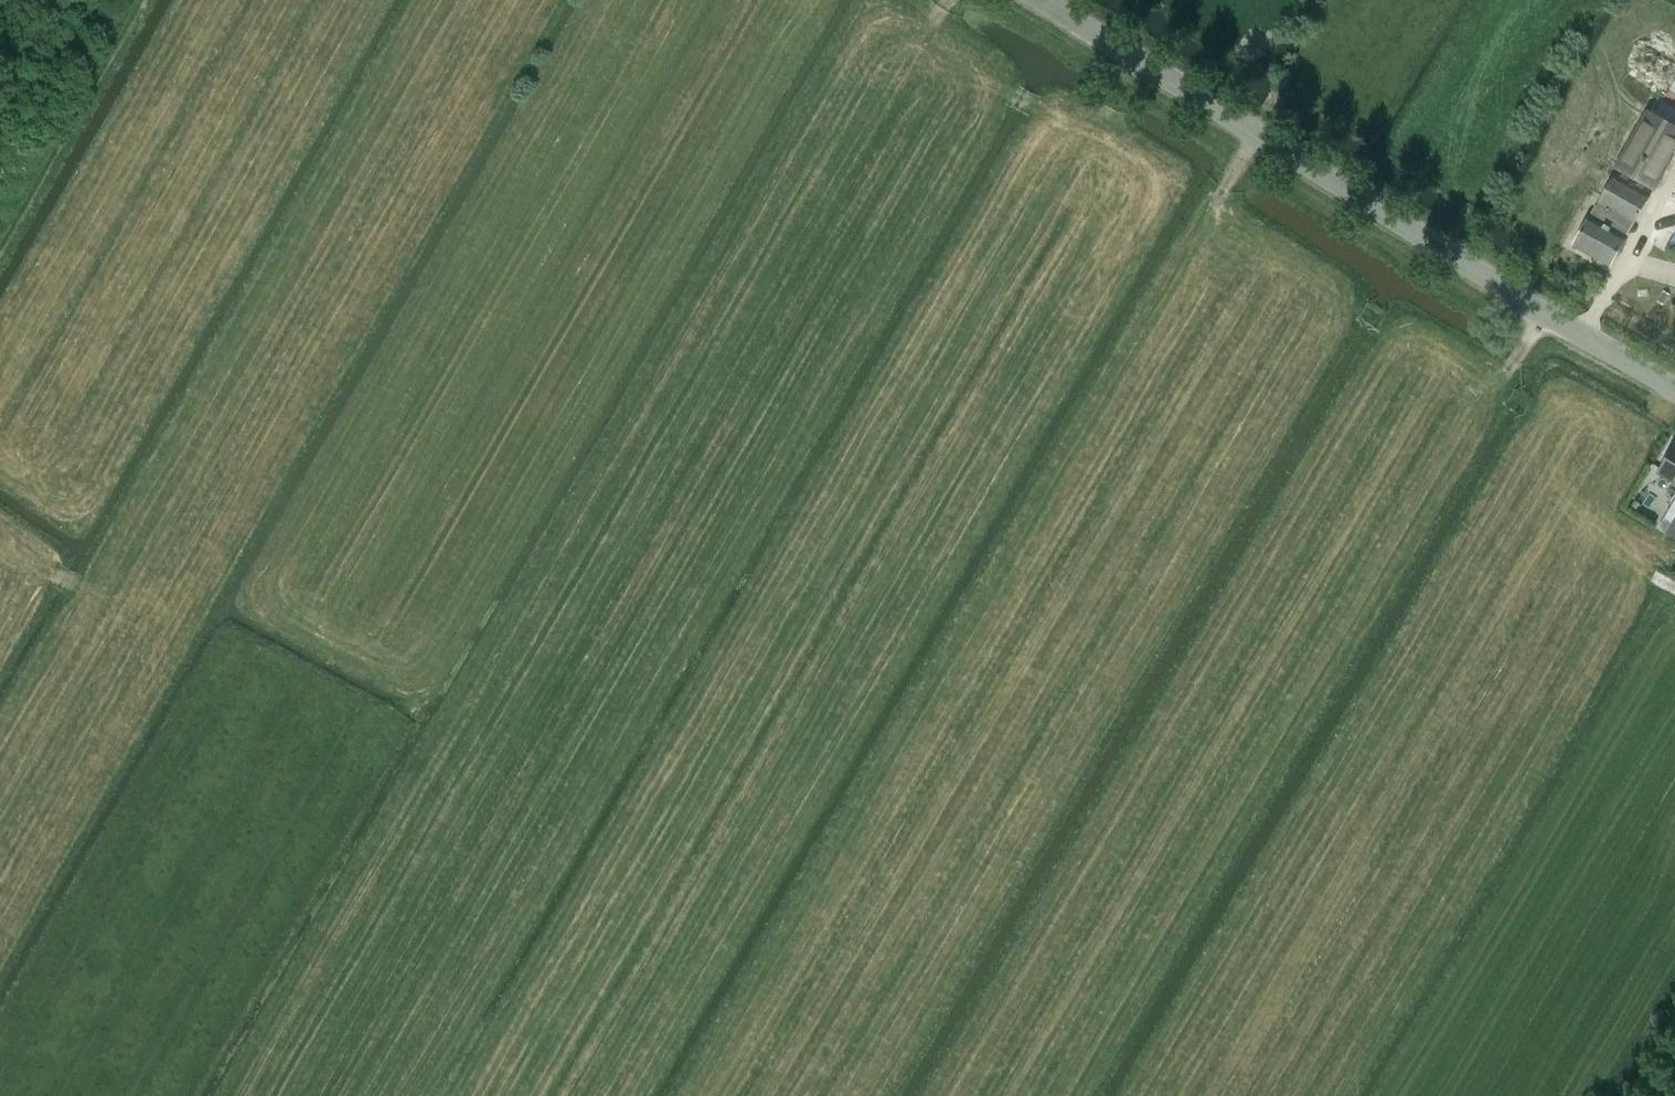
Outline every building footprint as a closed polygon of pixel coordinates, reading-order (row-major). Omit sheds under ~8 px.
[(1605,192),(1639,211),(1670,157),(1636,138),(1605,192)] [(1674,232),(1674,187),(1655,223),(1674,233),(1674,232)] [(1658,472),(1674,482),(1674,444),(1658,472)]
